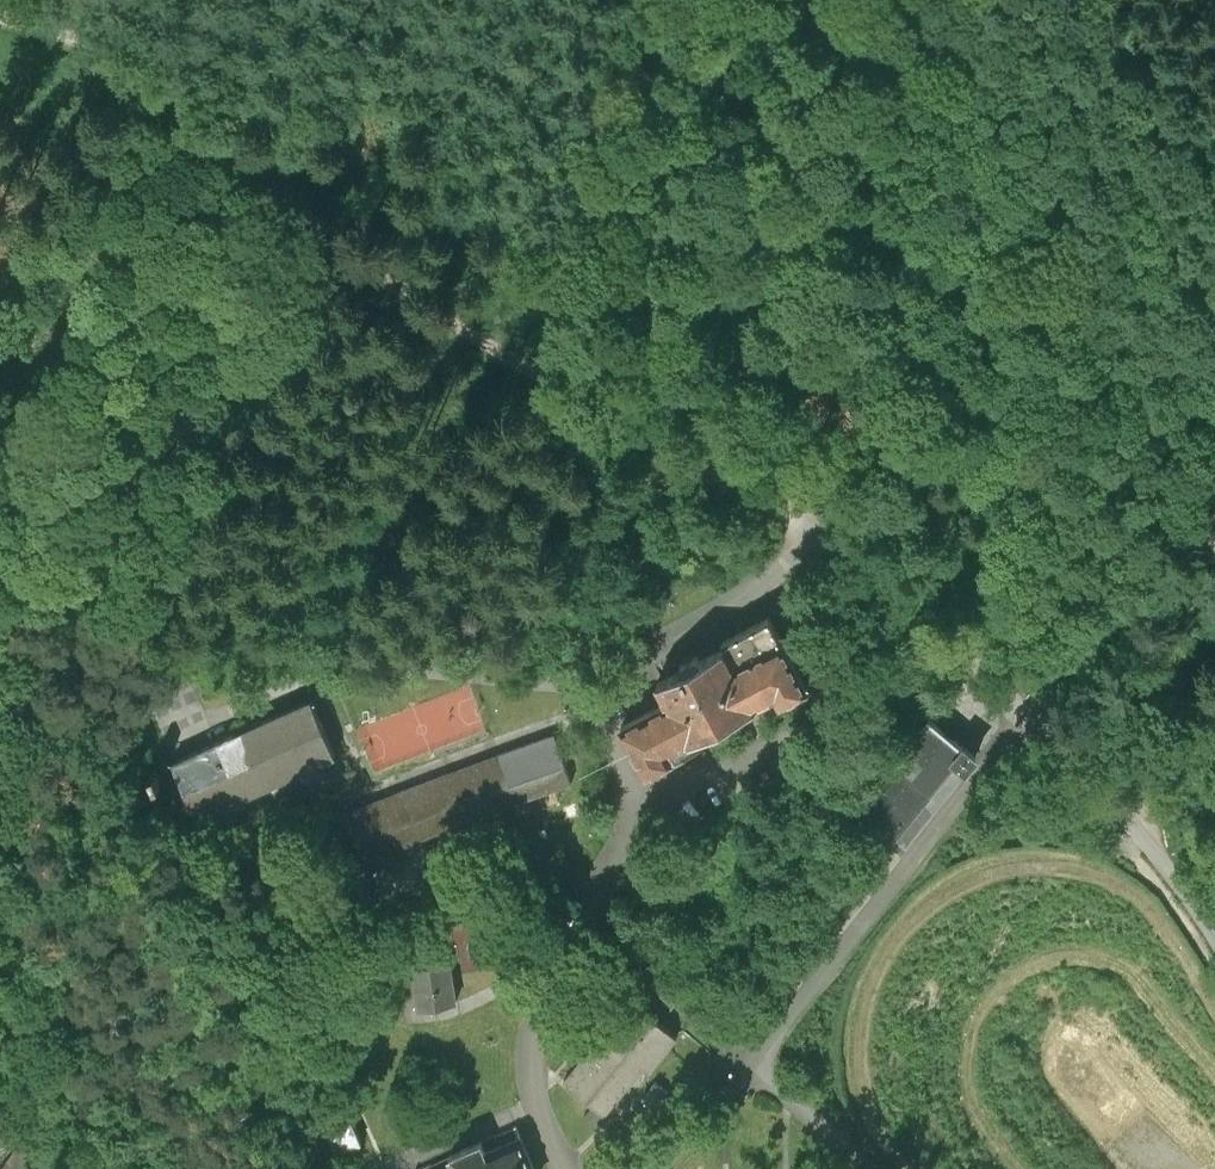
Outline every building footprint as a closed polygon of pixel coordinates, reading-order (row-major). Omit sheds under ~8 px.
[(766,618),(723,641),(739,670),(782,647),(766,618)] [(782,647),(739,670),(723,641),(657,676),(670,701),(622,726),(645,770),(696,743),(697,745),(804,689),(782,647)] [(312,697),(172,754),(195,812),(336,754),(312,697)] [(889,719),(899,727),(908,716),(898,708),(889,719)] [(964,744),(933,719),(860,806),(909,844),(966,772),(979,756),(964,744)] [(572,782),(554,734),(346,810),(369,870),(418,852),(414,840),(572,782)] [(451,957),(411,963),(418,1008),(458,1001),(451,957)] [(677,1036),(628,996),(564,1077),(607,1111),(643,1066),(649,1071),(677,1036)] [(338,1080),(314,1091),(338,1146),(363,1135),(338,1080)] [(9,1090),(0,1084),(0,1102),(9,1090)] [(592,1104),(583,1115),(593,1123),(602,1112),(592,1104)] [(0,1164),(0,1168),(29,1168),(60,1127),(38,1111),(0,1164)] [(517,1122),(415,1166),(416,1168),(537,1168),(517,1122)]
